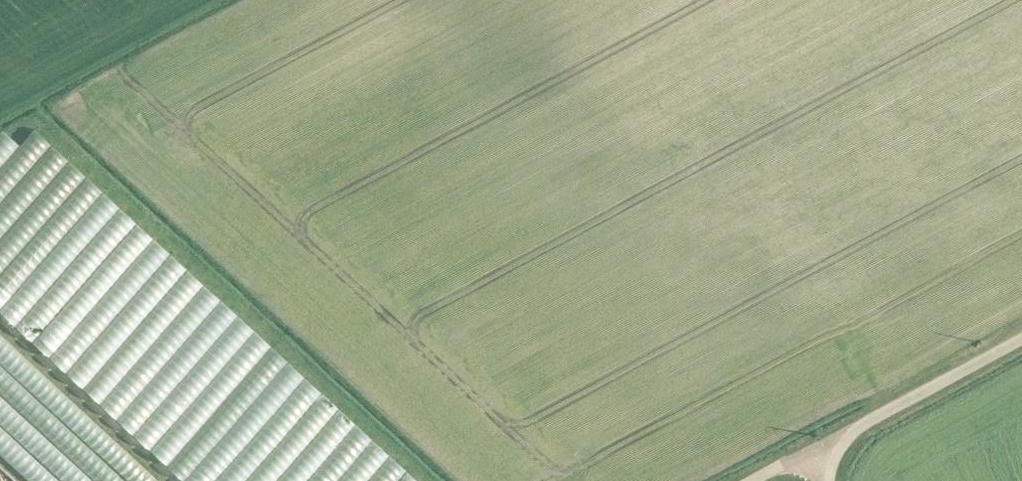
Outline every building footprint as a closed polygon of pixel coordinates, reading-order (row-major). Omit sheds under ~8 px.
[(23,125),(12,138),(0,127),(0,322),(180,480),(427,480),(23,125)] [(0,463),(0,480),(20,480),(0,463)]
